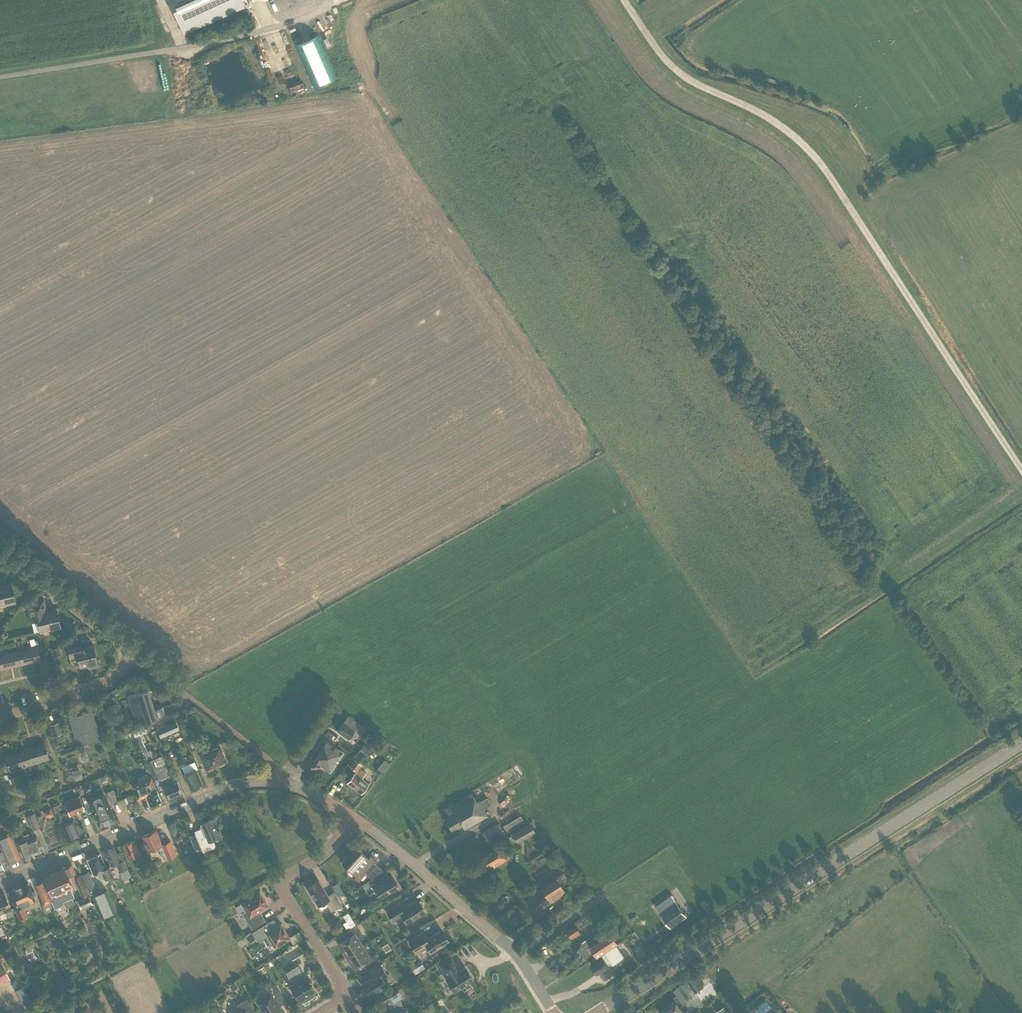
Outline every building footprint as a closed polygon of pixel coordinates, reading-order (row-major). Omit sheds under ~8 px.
[(183,34),(244,7),(241,0),(168,0),(183,34)] [(315,20),(320,30),(330,25),(325,15),(315,20)] [(308,90),(335,80),(316,31),(294,40),(309,75),(303,78),(308,90)] [(288,54),(281,56),(285,67),(292,65),(288,54)] [(15,603),(11,585),(0,588),(0,606),(15,603)] [(30,609),(28,610),(31,622),(37,621),(40,633),(60,628),(56,610),(47,612),(44,599),(28,602),(30,609)] [(97,663),(93,647),(93,645),(80,648),(79,641),(66,644),(70,657),(77,655),(80,667),(88,665),(89,669),(97,667),(96,663),(97,663)] [(37,647),(16,652),(20,665),(40,660),(37,647)] [(61,647),(50,649),(52,658),(63,655),(61,647)] [(20,665),(16,652),(0,656),(0,670),(20,665)] [(134,715),(143,713),(146,722),(149,721),(165,716),(162,707),(154,710),(148,689),(128,696),(134,715)] [(78,746),(100,739),(92,711),(69,718),(78,746)] [(348,716),(344,722),(337,731),(349,739),(350,738),(353,740),(358,734),(361,736),(366,728),(348,716)] [(174,718),(155,725),(161,738),(179,730),(174,718)] [(61,734),(58,723),(50,725),(53,737),(61,734)] [(108,735),(118,732),(116,726),(106,729),(108,735)] [(131,730),(122,734),(124,738),(133,735),(131,730)] [(331,742),(335,735),(331,732),(326,739),(331,742)] [(196,739),(190,742),(192,748),(198,745),(196,739)] [(331,771),(343,752),(323,739),(310,759),(321,766),(321,765),(331,771)] [(24,750),(29,765),(49,759),(44,744),(24,750)] [(224,761),(225,760),(219,746),(203,753),(200,748),(193,751),(199,764),(204,761),(207,768),(218,763),(220,764),(224,763),(224,761)] [(10,771),(29,765),(24,750),(5,756),(10,771)] [(359,753),(355,758),(349,765),(356,771),(355,773),(347,782),(361,793),(369,783),(362,778),(366,773),(359,768),(366,758),(359,753)] [(155,780),(160,778),(169,774),(164,762),(157,765),(154,759),(147,762),(154,780),(155,780)] [(184,774),(191,789),(201,784),(196,770),(197,769),(194,761),(181,767),(184,774)] [(162,781),(165,789),(168,798),(182,792),(177,782),(173,783),(170,776),(168,777),(169,778),(162,781)] [(151,777),(144,780),(130,785),(137,800),(146,796),(150,805),(161,801),(151,777)] [(162,781),(160,778),(155,780),(160,791),(165,789),(162,781)] [(111,803),(117,801),(112,790),(107,793),(111,803)] [(480,803),(480,802),(477,803),(471,793),(450,806),(444,809),(448,817),(445,819),(452,832),(462,826),(464,830),(488,816),(484,809),(492,805),(488,798),(480,803)] [(115,820),(105,794),(88,801),(98,826),(115,820)] [(85,810),(80,797),(65,803),(70,816),(85,810)] [(54,816),(50,808),(43,811),(45,815),(49,817),(54,816)] [(33,830),(40,827),(34,813),(27,816),(33,830)] [(68,814),(60,817),(69,839),(80,835),(74,821),(71,822),(68,814)] [(525,824),(520,816),(503,826),(508,835),(525,824)] [(222,835),(214,817),(201,823),(203,828),(195,831),(203,852),(214,847),(215,845),(213,839),(222,835)] [(54,821),(36,829),(46,850),(64,841),(54,821)] [(518,843),(535,833),(529,823),(512,833),(518,843)] [(489,844),(505,834),(499,824),(483,833),(489,844)] [(170,840),(161,844),(156,830),(142,836),(145,845),(148,851),(158,847),(162,857),(163,859),(167,858),(167,859),(176,855),(170,840)] [(0,852),(0,870),(4,869),(0,860),(5,858),(8,863),(20,858),(10,834),(0,838),(0,845),(2,851),(0,852)] [(32,854),(42,850),(36,836),(30,838),(30,836),(17,841),(25,859),(27,858),(27,859),(31,858),(31,856),(32,855),(32,854)] [(141,863),(145,862),(142,856),(141,854),(140,854),(133,840),(122,845),(128,859),(133,856),(137,865),(138,865),(139,867),(142,865),(141,863)] [(495,866),(506,859),(499,847),(482,857),(487,866),(493,863),(495,866)] [(129,874),(127,869),(120,852),(116,854),(114,848),(105,852),(111,866),(117,863),(123,877),(129,874)] [(365,873),(370,878),(382,870),(374,863),(376,861),(375,861),(370,856),(369,858),(357,848),(347,858),(345,857),(341,862),(354,874),(353,876),(358,881),(365,873)] [(109,866),(105,868),(100,854),(87,860),(93,874),(97,873),(98,876),(103,874),(105,879),(112,875),(109,866)] [(50,890),(47,891),(51,901),(54,908),(64,905),(65,908),(66,908),(74,905),(72,898),(74,897),(70,888),(72,887),(70,883),(75,881),(74,878),(77,877),(72,865),(44,876),(50,890)] [(96,892),(97,891),(88,872),(81,875),(89,895),(96,892)] [(561,886),(567,882),(562,874),(540,888),(542,891),(526,901),(534,913),(565,892),(561,886)] [(80,875),(77,877),(74,878),(75,881),(82,898),(88,895),(80,875)] [(154,875),(147,878),(152,888),(159,885),(154,875)] [(377,893),(380,899),(398,887),(391,875),(380,882),(376,876),(362,885),(370,898),(377,893)] [(43,905),(50,902),(51,901),(47,891),(47,892),(43,881),(34,885),(43,905)] [(328,896),(319,881),(307,888),(318,906),(325,902),(331,912),(343,904),(335,892),(328,896)] [(24,906),(35,901),(28,883),(8,892),(19,918),(27,914),(24,906)] [(339,897),(344,894),(338,883),(332,885),(339,897)] [(254,896),(241,904),(235,907),(239,915),(242,913),(252,929),(265,920),(260,911),(268,906),(263,898),(264,898),(260,890),(253,895),(254,896)] [(96,892),(89,895),(97,912),(104,910),(96,892)] [(0,895),(0,914),(5,912),(8,918),(14,916),(4,893),(0,895)] [(81,909),(92,904),(88,896),(77,900),(81,909)] [(351,898),(344,902),(347,907),(354,903),(351,898)] [(419,901),(418,900),(402,910),(399,904),(387,912),(393,921),(402,916),(407,924),(426,913),(423,907),(424,906),(424,905),(424,904),(424,903),(424,902),(423,902),(423,901),(422,901),(421,901),(420,901),(419,901)] [(50,902),(43,905),(42,905),(45,912),(53,908),(50,902)] [(679,904),(662,915),(671,929),(688,918),(679,904)] [(351,918),(346,921),(350,928),(355,925),(351,918)] [(277,926),(274,920),(253,933),(257,940),(260,941),(264,939),(267,945),(270,945),(273,944),(275,947),(289,938),(280,924),(277,926)] [(575,923),(565,930),(571,939),(581,932),(575,923)] [(338,944),(346,956),(362,946),(357,938),(363,935),(357,926),(346,932),(349,938),(338,944)] [(426,946),(431,953),(449,942),(441,930),(426,940),(422,933),(408,941),(416,953),(426,946)] [(590,940),(589,939),(573,949),(582,962),(596,953),(598,956),(599,955),(619,942),(612,932),(591,945),(589,941),(590,940)] [(290,937),(293,942),(301,937),(299,933),(290,937)] [(245,936),(237,941),(240,946),(248,941),(245,936)] [(406,950),(401,943),(395,947),(399,954),(406,950)] [(303,953),(298,945),(292,949),(297,957),(303,953)] [(611,966),(623,958),(615,945),(601,954),(602,956),(592,963),(598,973),(610,966),(609,965),(611,964),(611,966)] [(362,946),(346,956),(354,969),(365,962),(368,967),(379,960),(375,955),(370,959),(362,946)] [(297,957),(292,949),(287,952),(292,960),(297,957)] [(0,954),(0,957),(3,962),(9,959),(5,952),(0,954)] [(446,980),(454,992),(472,980),(465,968),(459,972),(456,967),(451,958),(440,965),(445,974),(445,973),(448,978),(446,980)] [(415,964),(414,962),(408,966),(414,975),(425,969),(420,961),(415,964)] [(3,966),(1,962),(0,963),(0,982),(8,977),(3,966)] [(380,965),(370,971),(373,977),(362,984),(369,996),(386,985),(382,979),(387,976),(380,965)] [(264,966),(257,970),(260,975),(266,971),(264,966)] [(290,986),(299,1002),(315,992),(312,986),(312,983),(309,982),(305,976),(299,980),(297,977),(302,973),(298,966),(286,973),(291,980),(292,980),(294,983),(290,986)] [(410,976),(405,969),(401,971),(402,973),(401,974),(405,980),(410,976)] [(706,983),(710,980),(706,972),(701,974),(706,983)] [(696,992),(702,987),(694,976),(688,980),(696,992)] [(238,987),(235,981),(229,985),(232,991),(238,987)] [(282,993),(276,984),(267,989),(270,994),(257,1003),(263,1012),(281,1012),(282,1012),(278,1006),(287,1001),(282,993)] [(691,996),(682,985),(675,990),(678,995),(674,998),(676,1001),(660,1012),(661,1012),(680,1012),(683,1011),(680,1006),(685,1003),(684,1001),(691,996)] [(23,986),(16,990),(25,1007),(32,1003),(23,986)] [(703,995),(711,990),(709,986),(701,990),(703,995)] [(399,992),(381,1003),(385,1009),(385,1012),(407,1012),(407,1008),(402,1008),(402,1007),(402,1006),(402,1005),(401,1004),(401,1003),(400,1001),(400,1000),(399,1000),(402,998),(399,992)] [(247,999),(237,1005),(241,1012),(252,1012),(254,1012),(247,999)] [(76,1005),(60,1012),(90,1012),(88,1008),(80,1012),(76,1005)]
